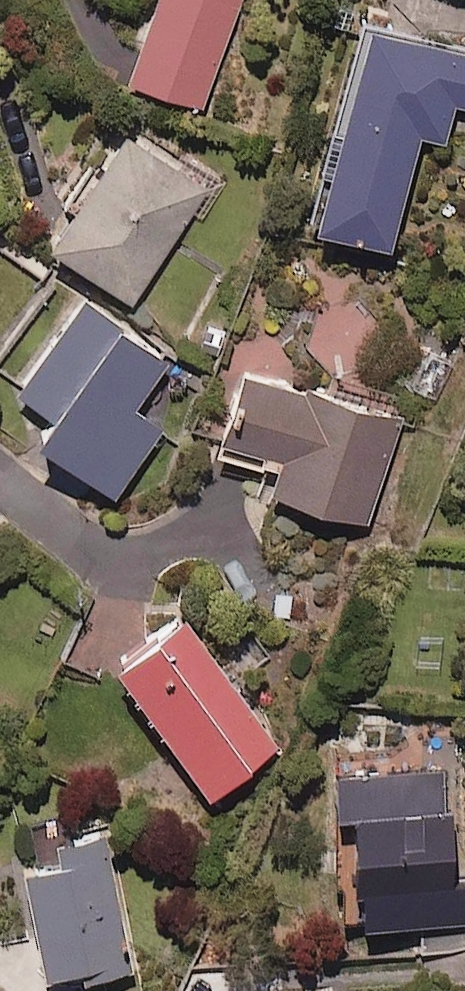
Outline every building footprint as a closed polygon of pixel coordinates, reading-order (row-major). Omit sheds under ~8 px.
[(120,72),(200,103),(240,0),(148,0),(120,72)] [(360,18),(304,216),(383,239),(414,128),(440,135),(450,98),(464,102),(464,48),(360,18)] [(207,188),(123,127),(43,237),(127,298),(207,188)] [(162,355),(81,293),(12,384),(42,406),(25,429),(107,491),(157,424),(127,402),(162,355)] [(452,363),(427,352),(412,386),(437,397),(452,363)] [(400,416),(235,362),(213,429),(274,449),(263,484),(366,518),(400,416)] [(273,741),(178,610),(109,660),(204,791),(273,741)] [(325,767),(325,798),(338,798),(339,918),(464,917),(464,875),(441,875),(440,766),(325,767)] [(135,962),(108,829),(60,839),(64,856),(29,863),(53,979),(135,962)]
